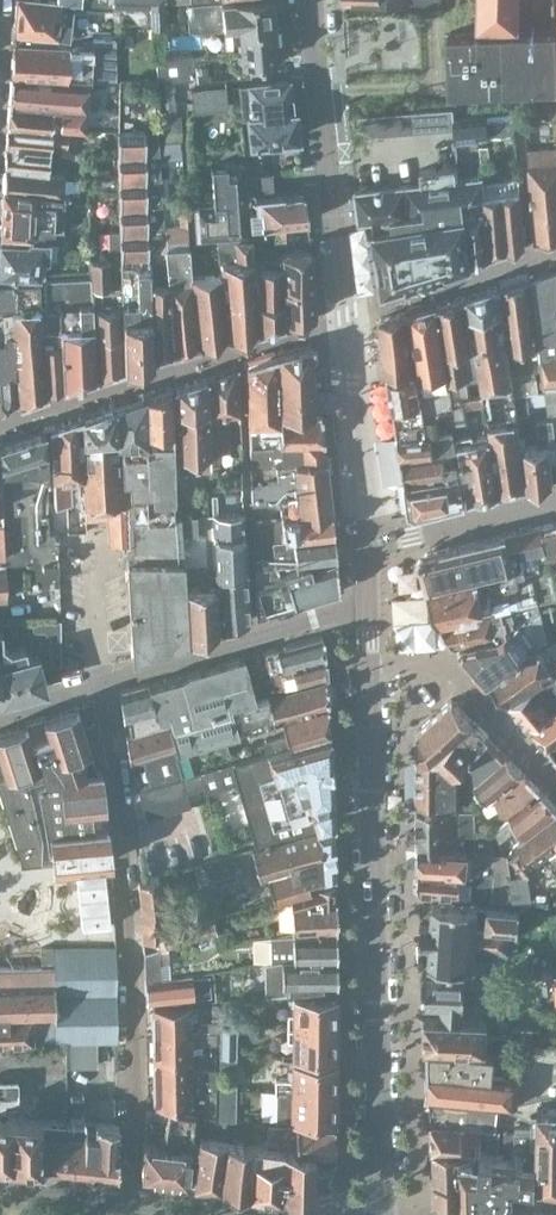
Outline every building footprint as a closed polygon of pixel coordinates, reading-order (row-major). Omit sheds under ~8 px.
[(15,31),(85,36),(91,31),(95,31),(96,22),(91,22),(88,27),(74,30),(69,30),(71,10),(75,10),(76,6),(111,7),(111,0),(15,0),(13,31),(15,31)] [(151,25),(166,24),(164,2),(164,0),(112,0),(112,2),(150,4),(151,25)] [(232,27),(238,27),(275,24),(273,0),(220,0),(195,2),(198,30),(232,27)] [(479,24),(481,24),(481,32),(446,33),(448,91),(555,88),(555,32),(555,30),(511,31),(511,25),(516,25),(517,0),(480,0),(479,24)] [(338,15),(342,72),(409,68),(406,11),(338,15)] [(275,24),(238,27),(232,27),(233,47),(227,47),(227,51),(216,52),(216,55),(205,56),(205,58),(207,77),(207,78),(249,75),(249,63),(278,60),(275,24)] [(116,32),(95,31),(91,31),(85,36),(15,31),(11,75),(10,75),(6,122),(7,122),(6,124),(51,128),(69,130),(69,128),(83,129),(87,107),(87,105),(94,106),(96,86),(86,85),(87,82),(72,80),(73,77),(91,78),(117,79),(116,32)] [(158,58),(160,81),(193,78),(191,55),(158,58)] [(195,79),(207,77),(205,58),(193,59),(195,79)] [(247,118),(250,143),(297,137),(294,109),(292,110),(289,80),(238,86),(242,118),(247,118)] [(192,89),(194,107),(210,105),(208,88),(192,89)] [(411,132),(454,129),(453,119),(452,108),(409,110),(411,132)] [(453,119),(454,129),(454,133),(455,142),(479,140),(478,133),(469,134),(468,118),(453,119)] [(516,133),(515,120),(486,123),(488,136),(516,133)] [(6,124),(5,145),(5,147),(41,151),(41,143),(65,145),(66,143),(82,143),(82,130),(69,130),(51,128),(6,124)] [(157,130),(117,131),(120,262),(121,286),(124,367),(125,366),(124,366),(154,357),(147,203),(162,202),(159,157),(157,130)] [(49,152),(41,151),(5,147),(3,167),(63,172),(63,173),(67,173),(68,162),(49,159),(49,152)] [(535,239),(555,233),(555,147),(528,149),(535,239)] [(247,192),(246,175),(244,163),(231,164),(211,165),(212,184),(216,239),(217,239),(250,236),(249,226),(247,192)] [(471,260),(464,209),(472,208),(470,195),(484,193),(482,174),(459,177),(458,165),(420,169),(421,181),(354,189),(359,220),(372,218),(382,289),(471,260)] [(1,187),(52,192),(52,198),(63,199),(63,173),(63,172),(3,167),(1,187)] [(64,231),(62,230),(63,199),(52,198),(52,192),(1,187),(0,216),(0,233),(31,236),(31,234),(43,235),(43,231),(63,233),(64,231)] [(247,192),(248,211),(249,226),(306,220),(303,193),(283,195),(282,193),(267,194),(266,190),(247,192)] [(519,192),(503,194),(507,248),(524,243),(519,192)] [(484,206),(489,254),(507,248),(503,194),(483,196),(484,206)] [(162,202),(147,203),(154,357),(173,352),(164,225),(162,202)] [(484,206),(472,208),(464,209),(471,260),(489,254),(484,206)] [(173,352),(196,345),(190,274),(188,246),(187,209),(179,209),(180,225),(164,225),(173,352)] [(290,223),(279,224),(279,242),(291,242),(290,223)] [(43,231),(43,235),(43,241),(29,240),(29,244),(0,242),(0,273),(40,275),(41,259),(48,259),(48,257),(55,258),(56,244),(63,245),(63,233),(43,231)] [(219,263),(220,263),(220,273),(226,337),(256,330),(256,329),(258,329),(254,266),(253,259),(252,259),(250,236),(217,239),(219,263)] [(280,251),(282,263),(283,322),(283,321),(314,312),(311,250),(280,251)] [(89,259),(90,277),(96,375),(124,367),(121,286),(111,286),(109,258),(89,259)] [(258,329),(283,322),(282,263),(254,266),(258,329)] [(532,275),(540,344),(542,366),(546,400),(555,399),(555,267),(532,275)] [(190,274),(196,345),(226,337),(220,273),(190,274)] [(503,283),(502,283),(508,347),(511,370),(542,366),(540,344),(532,275),(531,275),(531,276),(503,284),(503,283)] [(45,303),(40,303),(41,310),(59,309),(63,385),(96,375),(90,277),(44,279),(45,303)] [(21,401),(47,391),(46,391),(63,385),(59,309),(41,310),(40,303),(38,281),(13,281),(14,285),(13,303),(18,303),(19,309),(11,309),(17,363),(21,401)] [(466,295),(464,295),(479,375),(482,388),(503,385),(513,384),(513,379),(511,370),(508,347),(502,283),(466,294),(466,295)] [(17,363),(11,309),(19,309),(18,303),(13,303),(14,285),(0,286),(0,366),(0,364),(17,363)] [(466,377),(479,375),(464,295),(436,303),(453,406),(445,408),(447,421),(455,419),(456,424),(467,422),(466,417),(464,408),(485,405),(483,393),(469,396),(466,377)] [(437,409),(445,408),(453,406),(436,303),(408,311),(418,367),(430,431),(441,430),(437,409)] [(418,367),(408,311),(380,319),(387,373),(418,367)] [(249,426),(250,445),(279,444),(322,442),(319,414),(314,414),(312,345),(276,354),(247,363),(249,426)] [(21,401),(17,363),(0,364),(0,366),(0,401),(5,405),(18,401),(19,402),(21,401)] [(237,366),(206,376),(210,451),(229,450),(227,413),(239,413),(237,366)] [(427,432),(430,431),(418,367),(387,373),(392,403),(393,403),(398,434),(427,432)] [(513,379),(513,384),(515,394),(527,392),(539,391),(536,375),(513,379)] [(211,469),(210,451),(206,376),(175,386),(176,459),(198,459),(199,470),(211,469)] [(515,394),(513,384),(503,385),(508,420),(488,424),(490,436),(499,492),(499,493),(527,486),(518,414),(515,394)] [(126,559),(132,658),(189,640),(186,588),(185,589),(183,560),(179,499),(174,499),(174,495),(172,431),(171,387),(114,404),(126,543),(126,559)] [(527,392),(515,394),(518,414),(530,413),(527,392)] [(108,543),(126,543),(114,404),(79,416),(82,478),(85,519),(106,518),(108,543)] [(70,477),(82,478),(79,416),(51,424),(53,479),(54,504),(71,503),(70,477)] [(535,421),(538,445),(523,446),(528,486),(555,480),(555,454),(552,420),(535,421)] [(58,583),(57,559),(58,559),(57,531),(48,531),(47,501),(44,427),(0,441),(0,482),(4,553),(4,561),(5,561),(28,560),(29,584),(58,583)] [(446,475),(444,463),(458,460),(455,447),(457,447),(453,427),(441,430),(430,431),(427,432),(398,434),(396,434),(402,479),(446,475)] [(458,441),(468,498),(467,498),(468,499),(476,498),(480,498),(495,495),(499,492),(490,436),(474,439),(473,433),(457,435),(458,441)] [(282,457),(282,465),(276,465),(278,481),(270,482),(264,483),(259,484),(251,488),(252,503),(279,500),(281,517),(252,520),(254,542),(284,539),(334,532),(331,513),(324,458),(322,442),(279,444),(250,445),(251,458),(282,457)] [(466,500),(458,460),(444,463),(446,475),(402,479),(406,506),(417,512),(466,500)] [(244,540),(243,534),(242,515),(212,516),(212,535),(213,541),(244,540)] [(532,527),(539,557),(555,553),(555,520),(553,521),(553,522),(541,525),(532,527)] [(532,527),(418,555),(433,604),(438,620),(510,605),(538,601),(532,575),(516,578),(515,573),(541,567),(539,557),(532,527)] [(334,532),(284,539),(254,542),(254,568),(272,566),(297,563),(337,559),(334,532)] [(213,541),(215,573),(216,581),(246,577),(245,569),(244,540),(213,541)] [(255,583),(256,596),(258,616),(337,591),(334,562),(310,569),(308,564),(297,567),(297,563),(272,566),(274,577),(285,576),(288,586),(270,591),(267,580),(255,583)] [(249,619),(246,577),(216,581),(216,587),(218,630),(249,619)] [(218,630),(216,587),(186,588),(189,640),(218,630)] [(458,646),(493,639),(521,623),(523,625),(536,616),(541,612),(538,601),(510,605),(438,620),(437,620),(454,645),(455,647),(457,645),(458,646)] [(488,681),(536,647),(539,645),(538,644),(541,641),(543,637),(543,632),(540,629),(537,627),(538,620),(536,616),(523,625),(521,623),(493,639),(458,646),(460,650),(488,681)] [(50,664),(61,664),(60,620),(33,620),(33,631),(44,631),(50,637),(50,664)] [(2,693),(40,683),(32,652),(27,653),(25,645),(10,648),(2,643),(1,628),(0,628),(0,693),(2,693)] [(264,651),(273,689),(281,687),(277,668),(322,657),(320,636),(264,651)] [(545,660),(536,647),(488,681),(508,703),(509,703),(541,683),(555,673),(555,655),(545,660)] [(157,717),(166,719),(168,724),(169,723),(176,749),(243,730),(235,702),(253,696),(253,695),(251,686),(243,655),(148,683),(157,717)] [(281,687),(324,677),(322,657),(277,668),(281,687)] [(548,744),(555,739),(555,673),(541,683),(509,703),(532,727),(533,727),(548,744)] [(253,695),(253,696),(235,702),(243,730),(281,719),(326,706),(324,677),(281,687),(273,689),(262,692),(253,695)] [(126,736),(168,724),(166,719),(157,717),(148,683),(147,683),(120,691),(124,719),(128,718),(130,734),(126,736)] [(260,683),(251,686),(253,695),(262,692),(260,683)] [(457,779),(465,789),(466,791),(474,784),(506,755),(488,737),(452,698),(416,731),(416,758),(431,759),(438,760),(457,779)] [(88,865),(87,863),(110,860),(110,858),(108,858),(105,826),(107,826),(105,805),(103,805),(99,773),(101,773),(101,770),(98,771),(77,705),(75,706),(75,707),(45,717),(44,715),(23,722),(24,724),(0,731),(0,761),(3,771),(0,772),(0,791),(20,857),(18,857),(19,859),(53,855),(67,853),(68,865),(77,864),(77,866),(88,865)] [(266,752),(267,752),(328,735),(327,735),(326,706),(281,719),(285,734),(263,740),(266,752)] [(126,736),(129,763),(176,749),(169,723),(168,724),(126,736)] [(291,833),(292,833),(291,832),(331,820),(328,735),(267,752),(266,752),(230,763),(254,844),(291,833)] [(174,750),(129,763),(134,790),(181,775),(174,750)] [(522,771),(506,755),(474,784),(488,800),(522,771)] [(465,810),(465,789),(457,779),(438,760),(431,759),(416,758),(416,805),(417,810),(465,810)] [(181,775),(138,789),(147,818),(191,805),(186,791),(203,785),(204,787),(206,786),(201,769),(181,775)] [(539,790),(524,775),(493,800),(510,817),(539,790)] [(525,836),(555,809),(539,790),(510,817),(495,829),(500,840),(517,827),(525,836)] [(514,901),(531,903),(526,874),(536,866),(533,862),(546,851),(555,863),(555,809),(525,836),(514,844),(510,852),(513,857),(510,859),(523,874),(511,876),(514,901)] [(417,845),(482,850),(493,853),(495,830),(475,830),(475,810),(465,810),(417,810),(417,845)] [(258,878),(266,875),(274,901),(290,896),(310,890),(309,883),(334,876),(331,824),(249,848),(258,878)] [(491,899),(514,901),(511,876),(508,854),(493,853),(482,850),(417,845),(418,868),(461,871),(472,872),(494,874),(491,899)] [(104,868),(76,871),(81,928),(110,925),(104,868)] [(470,896),(472,872),(461,871),(418,868),(419,892),(460,895),(470,896)] [(473,883),(492,885),(493,875),(474,874),(473,883)] [(137,881),(140,911),(166,908),(162,878),(137,881)] [(290,896),(291,930),(335,927),(334,897),(334,883),(310,890),(290,896)] [(431,924),(422,923),(420,923),(421,943),(430,943),(429,964),(475,966),(476,949),(508,952),(511,929),(485,927),(487,907),(479,906),(432,904),(431,924)] [(520,911),(487,907),(485,927),(511,929),(518,930),(520,911)] [(142,914),(143,937),(163,931),(163,909),(142,914)] [(143,937),(143,939),(144,951),(145,953),(168,947),(217,932),(212,916),(163,931),(143,937)] [(335,958),(335,929),(335,927),(291,930),(287,930),(287,931),(270,935),(270,958),(280,958),(335,958)] [(115,946),(51,947),(52,965),(53,1014),(33,1016),(34,1042),(66,1042),(98,1041),(117,1041),(115,946)] [(41,966),(52,965),(51,947),(41,947),(41,966)] [(169,962),(168,947),(145,953),(146,979),(160,978),(159,963),(169,962)] [(335,986),(335,958),(280,958),(281,977),(276,978),(276,994),(335,986)] [(53,1014),(52,965),(41,966),(0,967),(0,1044),(34,1043),(34,1042),(33,1016),(53,1014)] [(484,1009),(465,1008),(465,1003),(464,1003),(465,975),(422,973),(423,1002),(442,1003),(441,1018),(483,1020),(484,1009)] [(191,977),(145,980),(147,1001),(193,997),(191,977)] [(287,1012),(287,1026),(334,1026),(334,997),(291,996),(291,1012),(287,1012)] [(211,1014),(211,1020),(191,1021),(191,1007),(154,1007),(155,1032),(215,1031),(217,1031),(221,1031),(221,1026),(220,1020),(220,1014),(211,1014)] [(236,1013),(220,1014),(220,1020),(221,1026),(237,1026),(236,1013)] [(486,1050),(485,1055),(495,1056),(504,1056),(505,1044),(540,1045),(541,1029),(512,1027),(511,1037),(487,1036),(488,1020),(483,1020),(441,1018),(424,1017),(425,1046),(486,1050)] [(221,1026),(221,1031),(221,1036),(237,1035),(237,1026),(221,1026)] [(334,1056),(334,1026),(287,1026),(287,1039),(290,1039),(290,1055),(334,1056)] [(217,1031),(215,1031),(155,1032),(155,1056),(192,1055),(192,1043),(217,1042),(217,1031)] [(66,1066),(99,1065),(98,1041),(66,1042),(66,1066)] [(428,1050),(429,1097),(516,1106),(519,1077),(493,1075),(495,1056),(485,1055),(428,1050)] [(192,1068),(192,1055),(155,1056),(156,1080),(216,1079),(215,1068),(192,1068)] [(275,1090),(276,1090),(333,1090),(334,1061),(290,1061),(290,1078),(275,1077),(275,1090)] [(219,1078),(219,1089),(220,1089),(236,1089),(236,1078),(219,1078)] [(17,1112),(17,1079),(0,1079),(0,1163),(12,1164),(12,1117),(18,1117),(17,1112)] [(193,1104),(193,1092),(216,1091),(216,1079),(156,1080),(156,1105),(193,1104)] [(220,1089),(220,1099),(236,1099),(236,1089),(220,1089)] [(276,1119),(289,1119),(333,1120),(333,1090),(276,1090),(276,1119)] [(430,1102),(431,1123),(494,1129),(495,1129),(497,1109),(430,1102)] [(511,1214),(555,1214),(555,1106),(537,1106),(536,1126),(515,1126),(514,1154),(494,1151),(480,1150),(479,1153),(476,1153),(461,1152),(461,1204),(461,1206),(511,1214)] [(163,1148),(143,1145),(142,1178),(187,1184),(194,1114),(168,1111),(163,1148)] [(12,1164),(41,1168),(41,1167),(39,1119),(18,1117),(12,1117),(12,1164)] [(119,1123),(39,1119),(41,1167),(117,1176),(119,1123)] [(267,1143),(285,1148),(313,1151),(334,1152),(334,1125),(282,1124),(269,1123),(269,1131),(267,1131),(267,1143)] [(432,1149),(433,1149),(461,1152),(476,1153),(476,1137),(493,1138),(494,1129),(431,1123),(432,1149)] [(193,1185),(220,1188),(225,1138),(199,1136),(193,1185)] [(250,1141),(225,1138),(220,1188),(247,1192),(250,1141)] [(312,1200),(313,1151),(285,1148),(267,1143),(250,1141),(247,1192),(312,1200)] [(435,1200),(461,1204),(461,1152),(433,1149),(435,1200)]
